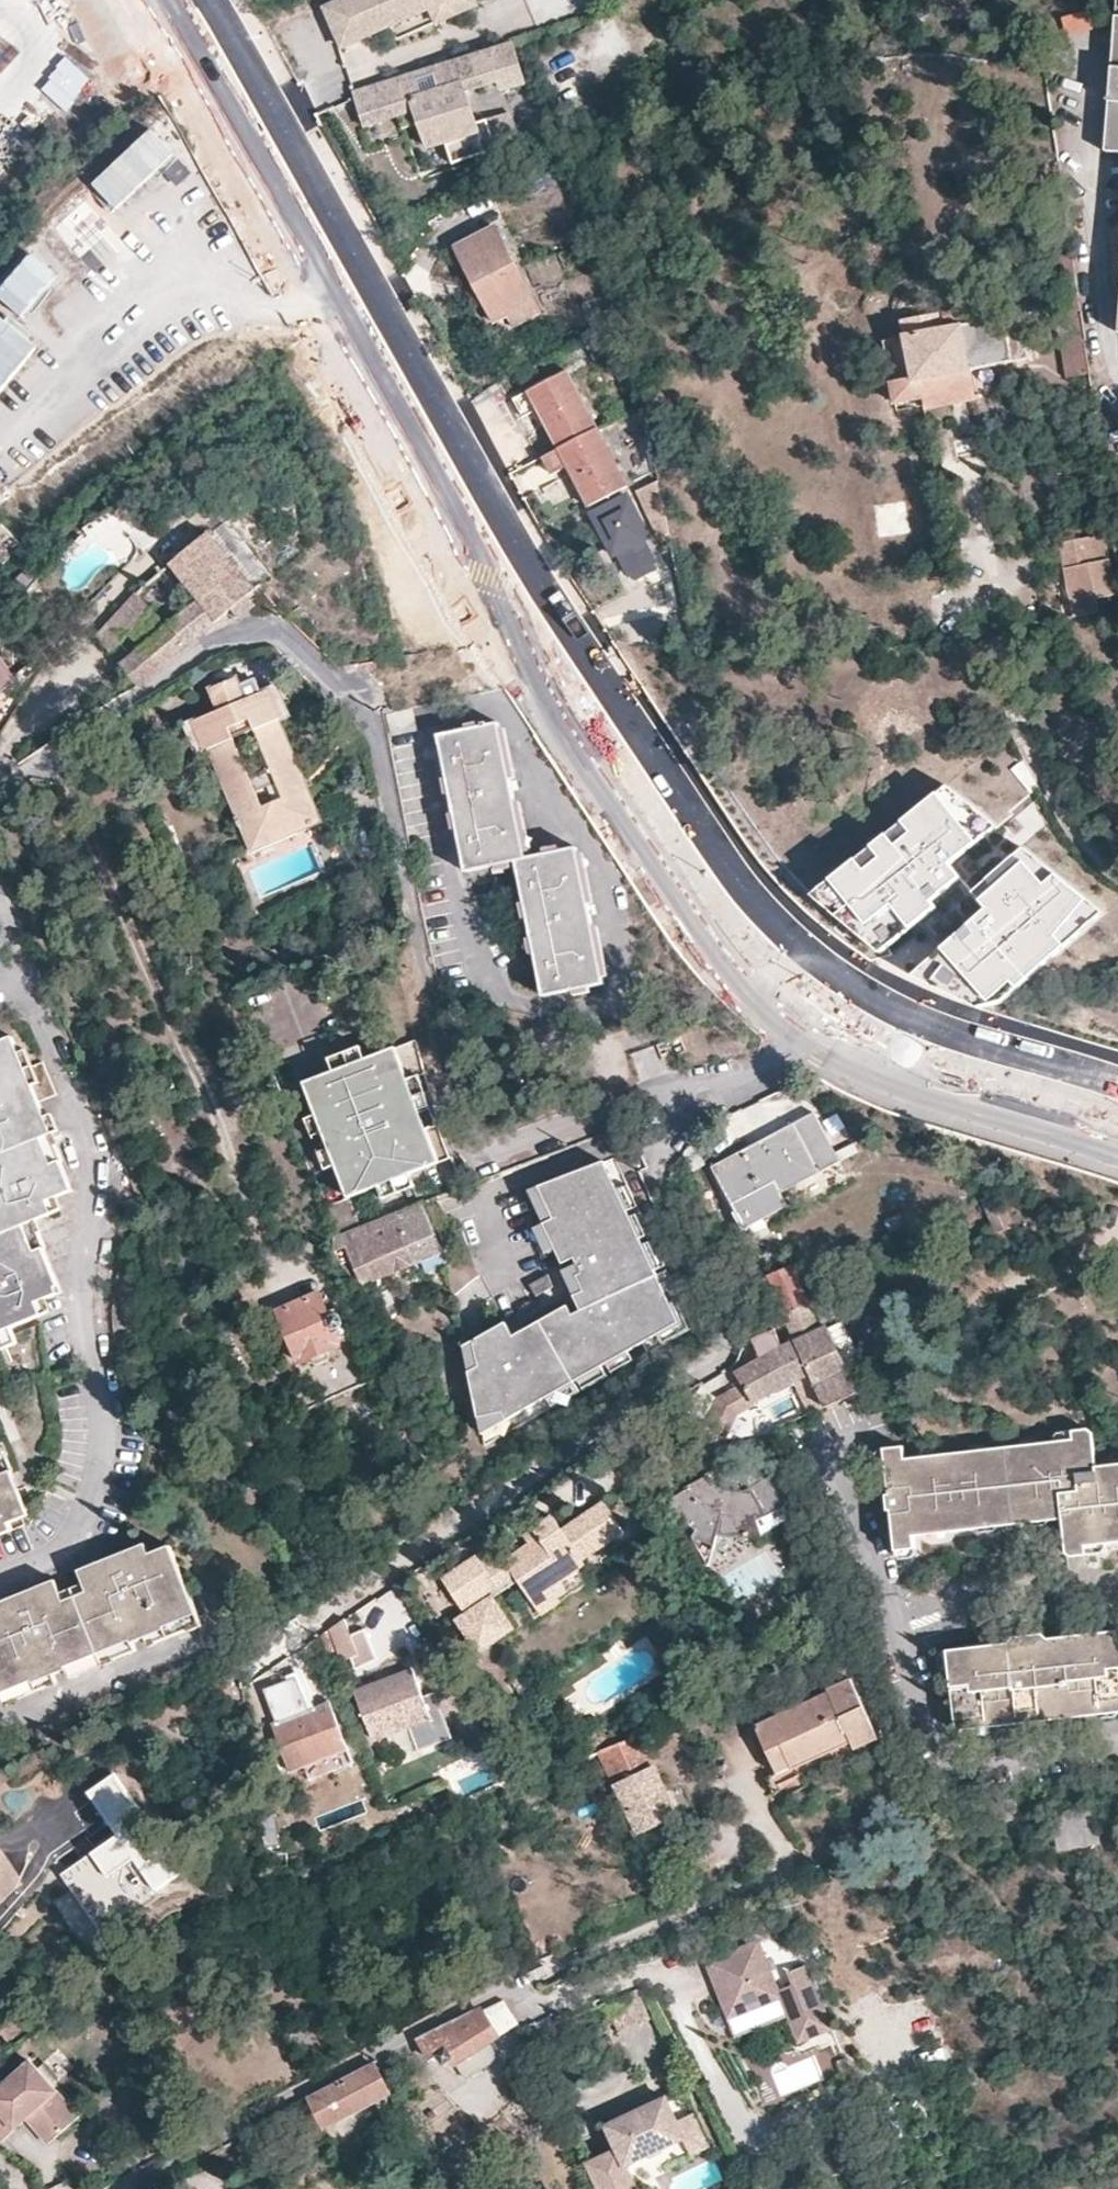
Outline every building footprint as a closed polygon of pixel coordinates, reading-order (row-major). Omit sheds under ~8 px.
[(478,2),(477,0),(346,0),(326,9),(344,47),(431,7),(434,13),(446,8),(449,15),(478,2)] [(1105,150),(1117,152),(1117,0),(1105,150)] [(449,15),(446,8),(434,13),(437,20),(449,15)] [(477,122),(466,90),(498,79),(502,89),(523,82),(511,43),(352,96),(363,127),(414,110),(427,147),(445,141),(453,164),(498,149),(488,118),(477,122)] [(542,315),(499,229),(457,249),(493,323),(507,316),(514,329),(542,315)] [(986,303),(897,319),(901,336),(879,340),(890,401),(917,397),(924,396),(921,378),(966,370),(1024,360),(1017,314),(989,319),(986,303)] [(1089,376),(1087,357),(1080,310),(1055,314),(1065,379),(1089,376)] [(917,397),(919,408),(971,399),(966,370),(921,378),(924,396),(917,397)] [(558,450),(597,430),(566,372),(528,392),(558,450)] [(627,488),(597,430),(558,450),(543,458),(550,474),(566,466),(588,508),(627,488)] [(658,483),(637,493),(642,505),(661,496),(658,483)] [(669,535),(661,496),(642,505),(658,541),(669,535)] [(596,528),(632,510),(626,499),(591,517),(596,528)] [(647,539),(632,510),(596,528),(612,557),(617,555),(629,577),(633,575),(648,567),(652,565),(641,543),(647,539)] [(22,549),(0,527),(0,569),(22,549)] [(248,595),(255,590),(240,572),(248,565),(234,549),(227,554),(207,531),(168,562),(181,580),(191,594),(186,599),(192,608),(122,663),(139,685),(233,609),(240,618),(249,611),(256,606),(248,595)] [(1073,619),(1105,615),(1102,590),(1111,588),(1102,535),(1060,544),(1067,584),(1058,586),(1060,597),(1069,596),(1073,619)] [(181,580),(168,562),(143,582),(135,592),(147,607),(181,580)] [(653,576),(648,567),(633,575),(638,584),(653,576)] [(123,640),(147,607),(135,592),(98,635),(110,649),(123,640)] [(21,681),(0,650),(0,698),(21,681)] [(293,717),(277,680),(262,687),(256,675),(242,681),(239,672),(221,679),(208,685),(216,706),(190,718),(204,753),(214,749),(215,751),(236,742),(233,735),(254,727),(257,733),(281,723),(281,721),(293,717)] [(415,732),(411,712),(387,716),(392,737),(415,732)] [(308,787),(281,723),(257,733),(285,803),(265,811),(236,742),(215,751),(257,850),(323,823),(308,787)] [(524,861),(500,727),(439,738),(465,872),(515,863),(542,998),(583,991),(603,988),(576,852),(524,861)] [(951,791),(818,898),(878,962),(994,1015),(1110,911),(951,791)] [(7,1344),(4,1335),(34,1321),(30,1310),(36,1307),(53,1300),(28,1229),(55,1215),(50,1202),(65,1194),(44,1138),(47,1136),(35,1104),(50,1097),(37,1065),(21,1071),(8,1039),(0,1042),(0,1347),(7,1344)] [(404,1171),(444,1157),(434,1143),(427,1115),(422,1103),(402,1110),(400,1101),(420,1094),(421,1087),(410,1039),(361,1058),(329,1069),(299,1081),(309,1112),(298,1117),(317,1168),(329,1163),(341,1194),(370,1184),(404,1171)] [(329,1069),(361,1058),(355,1044),(324,1056),(329,1069)] [(421,1099),(420,1094),(400,1101),(402,1110),(422,1103),(421,1099)] [(812,1108),(791,1118),(818,1166),(836,1156),(837,1155),(837,1154),(837,1153),(812,1108)] [(818,1166),(791,1118),(768,1131),(711,1161),(711,1162),(711,1163),(711,1164),(744,1224),(784,1201),(777,1188),(818,1166)] [(616,1185),(604,1161),(586,1168),(538,1186),(552,1216),(553,1218),(543,1223),(555,1249),(563,1264),(574,1258),(577,1263),(582,1273),(577,1275),(583,1290),(574,1295),(581,1310),(573,1314),(568,1305),(514,1335),(506,1322),(473,1340),(479,1365),(469,1371),(472,1383),(479,1418),(503,1413),(507,1420),(547,1397),(575,1382),(578,1380),(602,1366),(607,1364),(629,1351),(658,1335),(680,1322),(616,1185)] [(408,1184),(404,1171),(370,1184),(375,1196),(408,1184)] [(694,1325),(626,1181),(616,1185),(680,1322),(658,1335),(663,1343),(690,1328),(694,1325)] [(552,1216),(538,1186),(528,1189),(542,1220),(552,1216)] [(1014,1219),(1000,1187),(983,1194),(998,1226),(1014,1219)] [(443,1247),(424,1199),(354,1225),(376,1276),(443,1247)] [(555,1249),(543,1223),(534,1228),(545,1254),(555,1249)] [(341,1230),(347,1243),(362,1282),(376,1276),(354,1225),(341,1230)] [(341,1230),(336,1231),(332,1233),(334,1248),(347,1243),(341,1230)] [(481,1270),(471,1243),(448,1261),(454,1290),(481,1270)] [(787,1320),(825,1403),(859,1388),(852,1374),(841,1349),(857,1342),(842,1312),(821,1320),(820,1320),(819,1320),(818,1320),(818,1319),(791,1260),(766,1271),(777,1301),(743,1316),(742,1317),(742,1318),(742,1319),(752,1334),(768,1327),(787,1320)] [(582,1273),(577,1263),(562,1270),(574,1295),(583,1290),(577,1275),(582,1273)] [(339,1327),(340,1324),(342,1320),(338,1314),(335,1313),(332,1306),(323,1310),(314,1293),(296,1301),(275,1311),(300,1362),(339,1344),(332,1330),(335,1329),(339,1327)] [(40,1319),(36,1307),(30,1310),(34,1321),(40,1319)] [(795,1375),(811,1408),(825,1403),(787,1320),(768,1327),(779,1342),(738,1367),(737,1367),(737,1368),(737,1369),(737,1370),(750,1395),(795,1375)] [(479,1365),(473,1340),(465,1345),(469,1371),(479,1365)] [(633,1360),(629,1351),(607,1364),(612,1373),(612,1372),(633,1360)] [(607,1375),(602,1366),(578,1380),(583,1389),(607,1375)] [(579,1390),(575,1382),(547,1397),(552,1406),(579,1390)] [(503,1413),(479,1418),(482,1434),(507,1420),(503,1413)] [(1078,1437),(1006,1444),(1016,1521),(1036,1519),(1059,1516),(1068,1515),(1064,1473),(1064,1472),(1065,1472),(1065,1471),(1066,1471),(1102,1468),(1102,1467),(1103,1466),(1103,1465),(1103,1461),(1099,1426),(1078,1428),(1078,1437)] [(1016,1521),(1006,1444),(904,1454),(903,1440),(885,1442),(897,1550),(915,1548),(914,1532),(928,1530),(948,1528),(984,1524),(1003,1522),(1016,1521)] [(1103,1461),(1103,1465),(1103,1466),(1102,1467),(1102,1468),(1066,1471),(1065,1471),(1065,1472),(1064,1472),(1064,1473),(1068,1515),(1073,1554),(1092,1552),(1090,1538),(1112,1535),(1117,1535),(1117,1460),(1103,1461)] [(11,1491),(4,1474),(0,1475),(0,1496),(11,1491)] [(769,1477),(752,1486),(768,1514),(786,1504),(769,1477)] [(768,1514),(752,1486),(750,1487),(747,1489),(745,1489),(743,1490),(735,1491),(727,1490),(720,1487),(714,1483),(702,1491),(707,1498),(701,1502),(688,1486),(668,1498),(679,1514),(678,1517),(692,1533),(688,1536),(710,1564),(720,1544),(737,1546),(744,1546),(751,1544),(758,1542),(765,1540),(761,1527),(759,1519),(768,1514)] [(5,1532),(4,1526),(23,1518),(11,1491),(0,1496),(0,1534),(5,1532)] [(585,1556),(583,1553),(624,1525),(604,1498),(562,1527),(552,1513),(533,1526),(539,1534),(507,1556),(495,1539),(443,1575),(462,1603),(514,1568),(531,1594),(548,1582),(585,1556)] [(772,1520),(768,1514),(759,1519),(761,1527),(772,1520)] [(1113,1545),(1112,1535),(1090,1538),(1092,1552),(1108,1550),(1113,1545)] [(9,1598),(0,1601),(0,1705),(49,1685),(46,1677),(57,1673),(61,1681),(128,1654),(125,1646),(137,1640),(141,1649),(193,1628),(162,1550),(141,1558),(136,1548),(106,1560),(108,1565),(102,1567),(103,1574),(91,1578),(87,1566),(70,1574),(74,1585),(77,1592),(76,1594),(54,1603),(51,1595),(47,1583),(30,1590),(34,1600),(23,1606),(19,1600),(12,1602),(9,1598)] [(558,1596),(548,1582),(531,1594),(540,1609),(558,1596)] [(77,1592),(74,1585),(51,1595),(54,1603),(76,1594),(77,1592)] [(30,1590),(9,1598),(12,1602),(19,1600),(23,1606),(34,1600),(30,1590)] [(492,1590),(455,1615),(476,1649),(513,1621),(492,1590)] [(350,1629),(344,1615),(328,1625),(339,1656),(348,1653),(352,1666),(374,1657),(362,1624),(350,1629)] [(1004,1635),(1013,1715),(1117,1704),(1117,1623),(1049,1630),(1025,1632),(1024,1626),(1010,1627),(1004,1635)] [(1044,1624),(1024,1626),(1025,1632),(1049,1630),(1044,1624)] [(1013,1715),(1004,1635),(942,1640),(952,1721),(1013,1715)] [(420,1697),(409,1666),(354,1687),(371,1735),(409,1721),(427,1714),(420,1697)] [(847,1738),(851,1748),(874,1738),(850,1676),(826,1686),(828,1689),(776,1712),(755,1721),(766,1750),(773,1768),(765,1772),(771,1786),(780,1783),(784,1792),(802,1784),(797,1771),(793,1760),(847,1738)] [(283,1714),(327,1698),(323,1688),(280,1704),(283,1714)] [(433,1693),(420,1697),(427,1714),(409,1721),(419,1746),(449,1735),(433,1693)] [(344,1744),(327,1698),(283,1714),(270,1719),(287,1767),(344,1744)] [(698,1721),(692,1709),(599,1747),(640,1830),(676,1810),(661,1776),(646,1743),(698,1721)] [(411,1733),(398,1739),(408,1759),(421,1752),(411,1733)] [(797,1771),(851,1748),(847,1738),(793,1760),(797,1771)] [(98,1860),(92,1853),(63,1875),(96,1920),(151,1880),(157,1888),(180,1870),(112,1774),(88,1792),(118,1834),(124,1841),(98,1860)] [(1021,1811),(1017,1792),(993,1798),(997,1817),(1021,1811)] [(1101,1835),(1095,1804),(1053,1810),(1059,1842),(1101,1835)] [(262,1842),(263,1842),(278,1840),(275,1816),(260,1818),(259,1818),(262,1842)] [(118,1834),(92,1853),(98,1860),(124,1841),(118,1834)] [(6,1896),(7,1898),(17,1888),(21,1878),(1,1847),(0,1847),(0,1902),(6,1896)] [(778,1991),(778,1987),(758,1939),(704,1961),(712,1981),(728,2019),(780,1998),(799,2042),(833,2029),(807,1965),(788,1973),(793,1985),(778,1991)] [(504,1994),(419,2037),(432,2054),(438,2050),(443,2057),(449,2053),(466,2074),(481,2065),(499,2054),(488,2037),(517,2018),(504,1994)] [(77,2108),(29,2054),(0,2079),(0,2133),(14,2121),(17,2119),(24,2112),(31,2106),(54,2130),(77,2108)] [(396,2134),(405,2129),(374,2060),(306,2095),(324,2123),(375,2097),(393,2133),(394,2134),(395,2134),(396,2134)] [(624,2167),(685,2138),(666,2096),(647,2105),(604,2125),(616,2149),(588,2161),(600,2188),(635,2188),(624,2167)] [(47,2136),(54,2130),(31,2106),(24,2112),(47,2136)] [(295,2179),(291,2171),(283,2175),(288,2183),(295,2179)]
